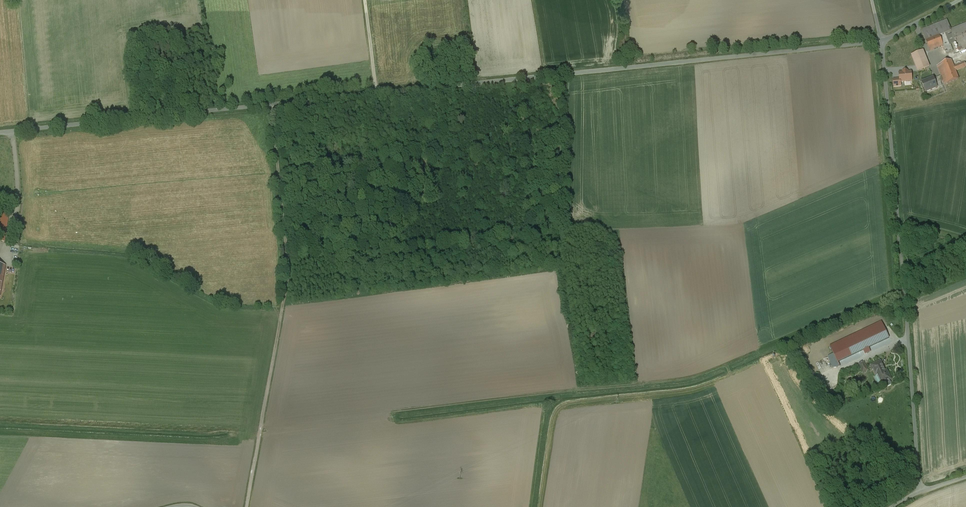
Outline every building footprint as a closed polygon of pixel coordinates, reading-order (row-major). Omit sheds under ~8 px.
[(921,31),(930,51),(943,46),(947,56),(965,48),(965,23),(951,29),(947,20),(921,31)] [(923,51),(911,55),(918,72),(929,67),(923,51)] [(922,83),(926,93),(937,88),(936,84),(943,81),(944,85),(959,80),(955,71),(965,67),(965,66),(965,63),(953,67),(951,61),(937,66),(941,76),(934,79),(934,78),(922,83)] [(911,72),(899,72),(899,80),(899,83),(901,82),(912,82),(911,72)] [(0,220),(0,241),(4,242),(9,210),(2,209),(0,220)] [(835,350),(831,352),(832,356),(836,364),(893,338),(884,318),(831,342),(835,350)] [(832,356),(831,352),(828,349),(823,348),(820,348),(817,349),(814,352),(813,354),(812,358),(813,363),(816,366),(819,368),(823,368),(826,368),(830,365),(832,362),(832,360),(832,356)] [(885,356),(872,362),(881,380),(894,374),(885,356)] [(870,367),(866,357),(860,360),(864,370),(870,367)] [(831,388),(824,374),(818,377),(825,391),(831,388)]
